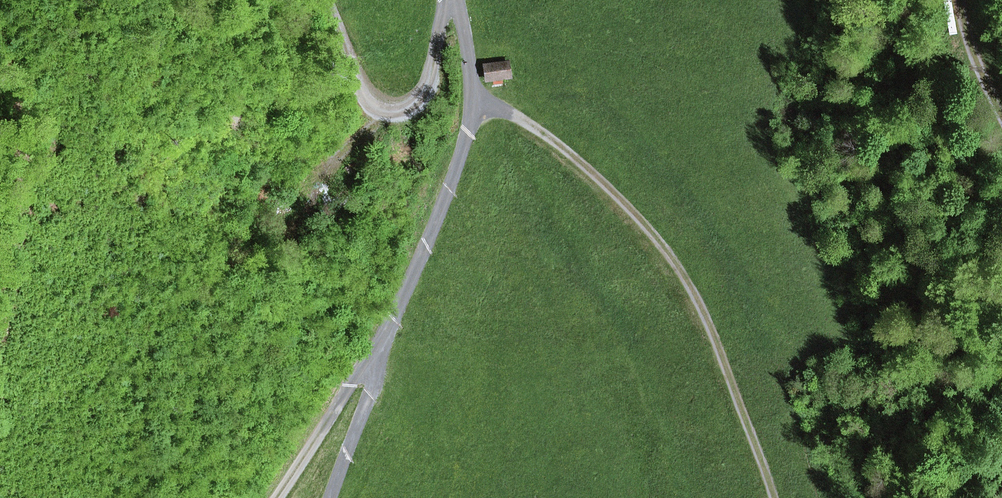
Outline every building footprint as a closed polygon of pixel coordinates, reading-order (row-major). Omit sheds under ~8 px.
[(485,64),(488,80),(509,78),(508,62),(485,64)]
